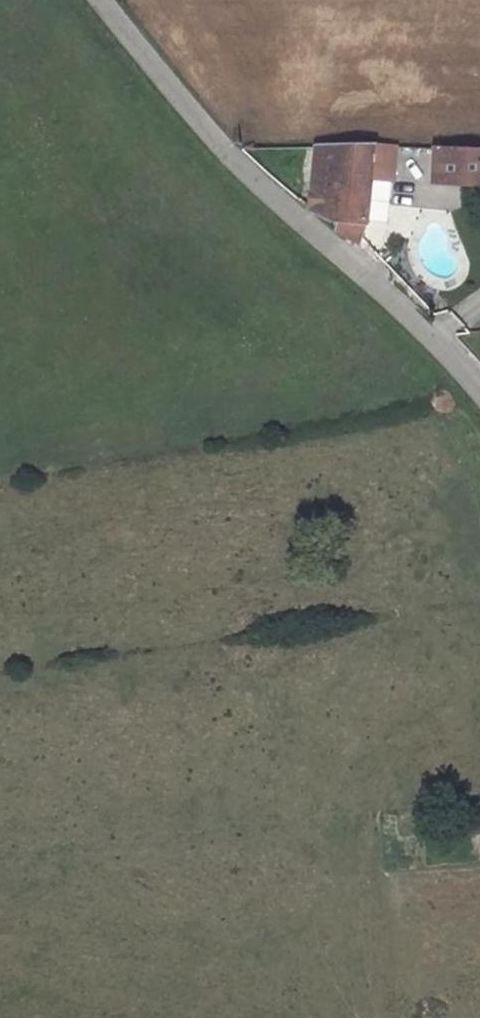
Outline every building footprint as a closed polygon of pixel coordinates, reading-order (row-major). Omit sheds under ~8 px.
[(396,145),(321,144),(307,208),(332,231),(361,240),(372,173),(392,176),(396,145)] [(438,145),(435,183),(479,186),(479,145),(438,145)]
